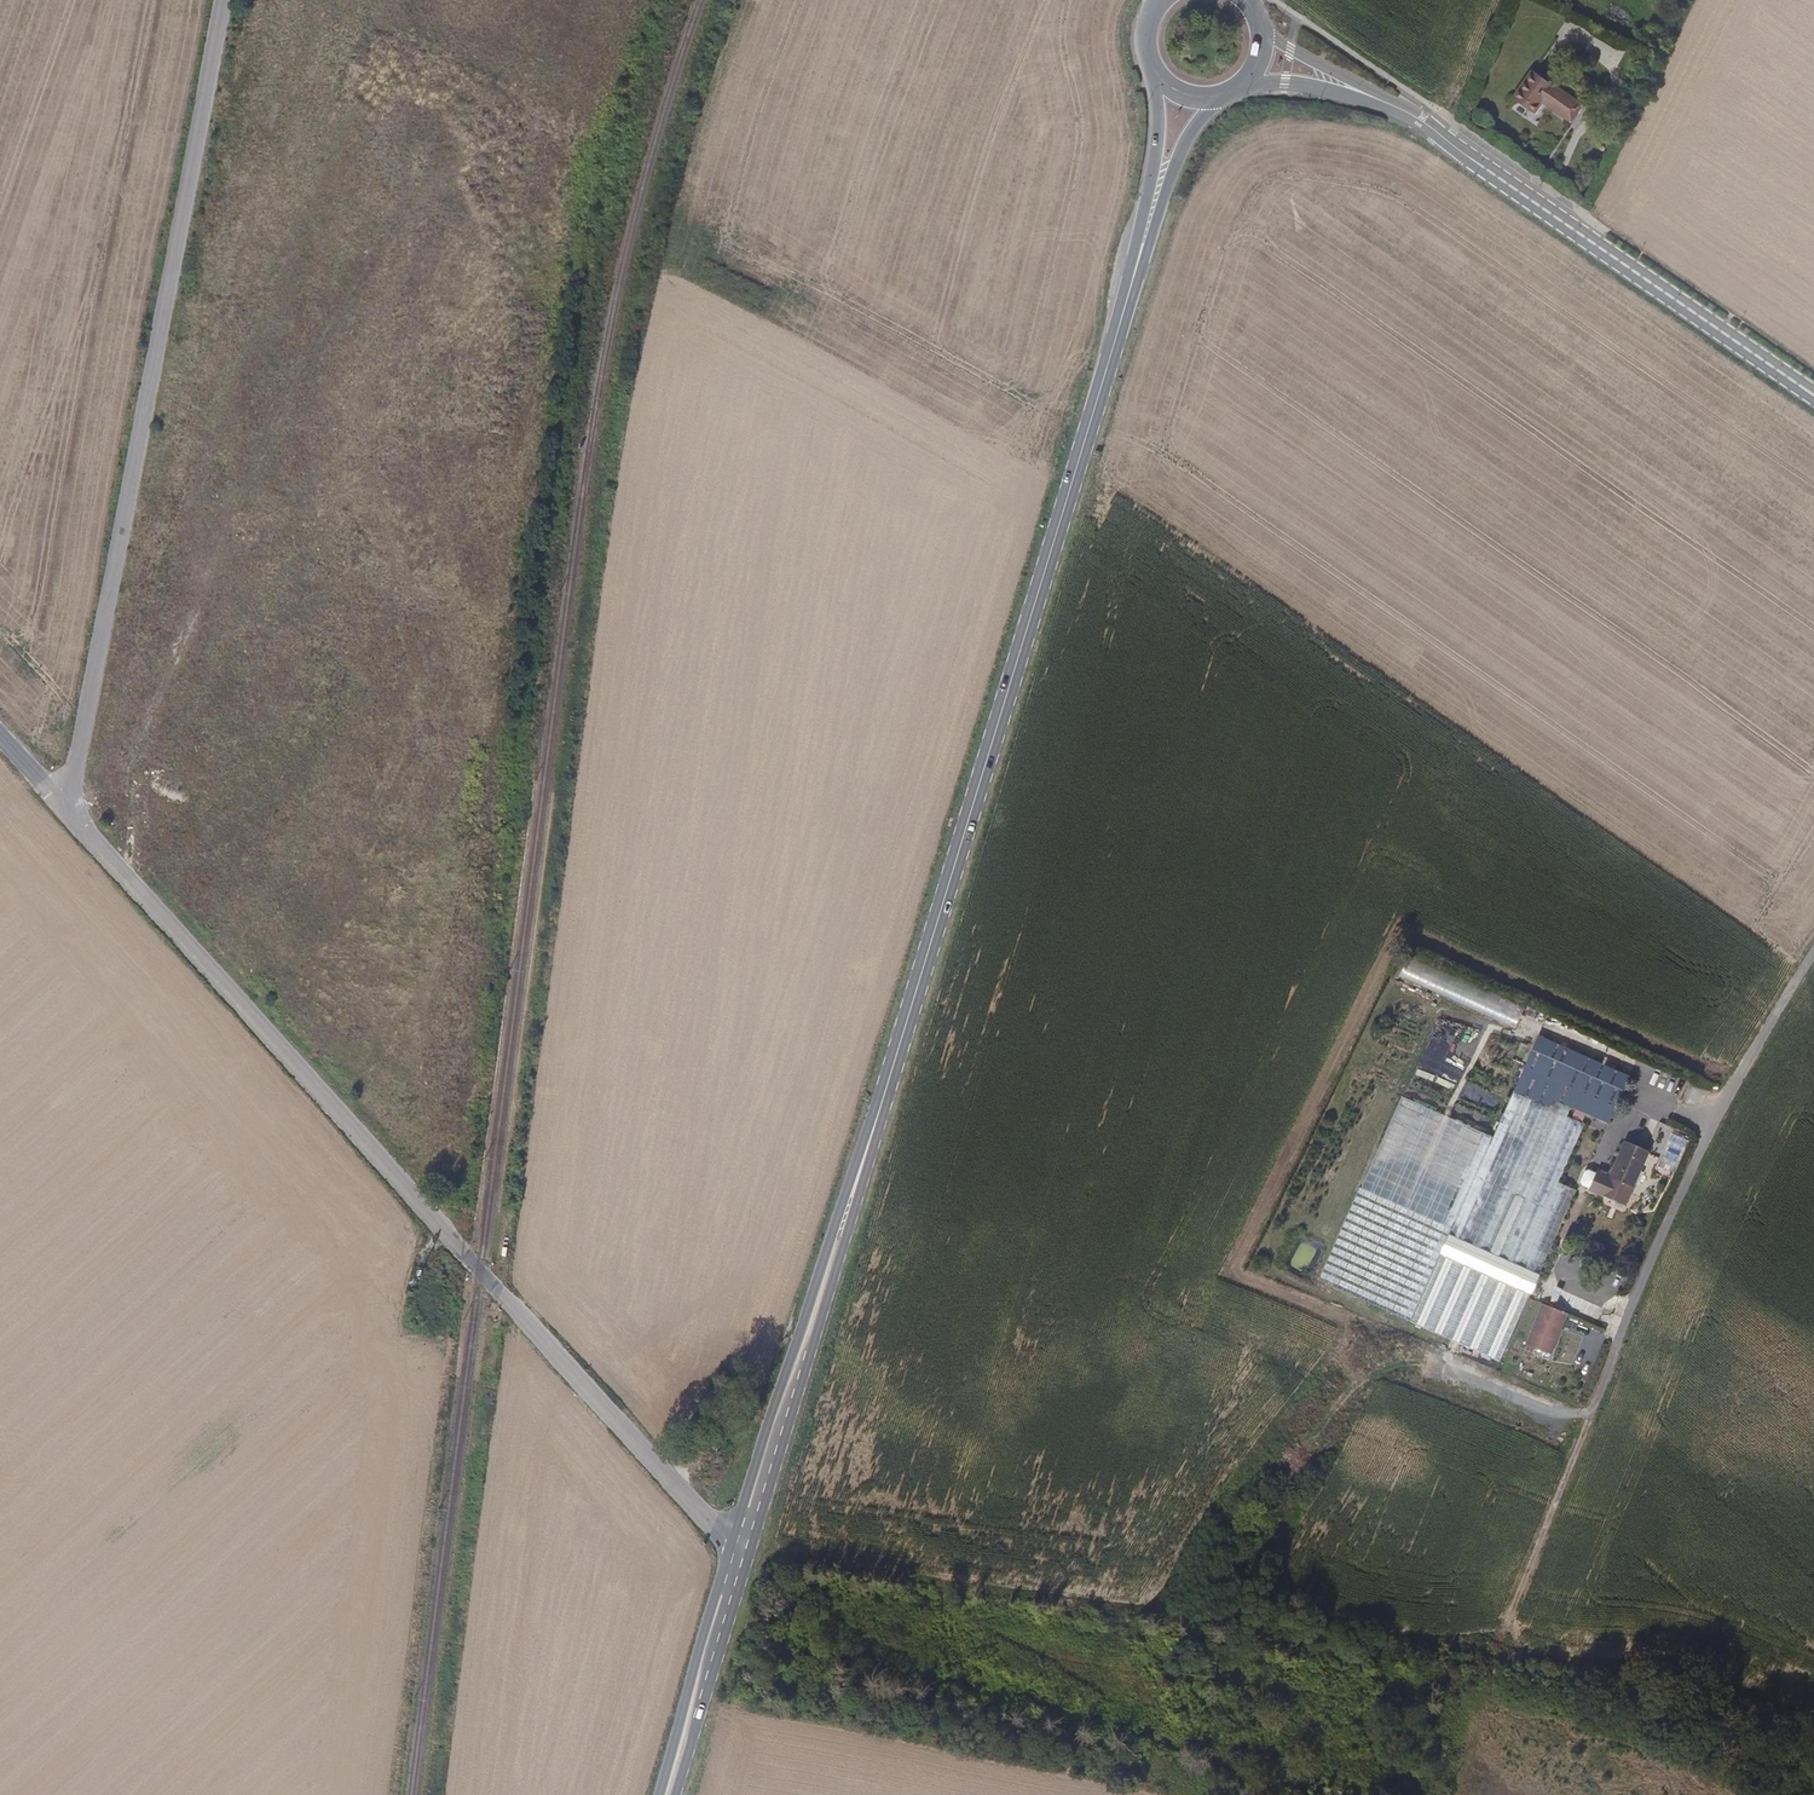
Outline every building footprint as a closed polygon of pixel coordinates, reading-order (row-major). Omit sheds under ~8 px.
[(1659,42),(1653,37),(1656,33),(1650,28),(1636,45),(1649,56),(1659,42)] [(1582,105),(1558,86),(1534,68),(1514,94),(1534,111),(1542,100),(1570,121),(1582,105)] [(1439,1022),(1419,1067),(1453,1082),(1459,1068),(1464,1071),(1473,1052),(1456,1045),(1462,1032),(1439,1022)] [(1567,1201),(1583,1163),(1598,1129),(1563,1114),(1567,1105),(1604,1121),(1625,1074),(1598,1062),(1534,1034),(1521,1063),(1506,1098),(1489,1136),(1469,1127),(1438,1113),(1397,1095),(1383,1129),(1369,1161),(1358,1187),(1356,1186),(1344,1214),(1330,1247),(1316,1278),(1340,1289),(1363,1299),(1398,1315),(1434,1331),(1471,1347),(1498,1359),(1508,1337),(1529,1288),(1549,1240),(1567,1201)] [(1630,1186),(1645,1149),(1621,1139),(1606,1175),(1630,1186)] [(1592,1189),(1595,1173),(1584,1170),(1581,1187),(1592,1189)] [(1548,1351),(1564,1310),(1540,1301),(1524,1342),(1548,1351)]
